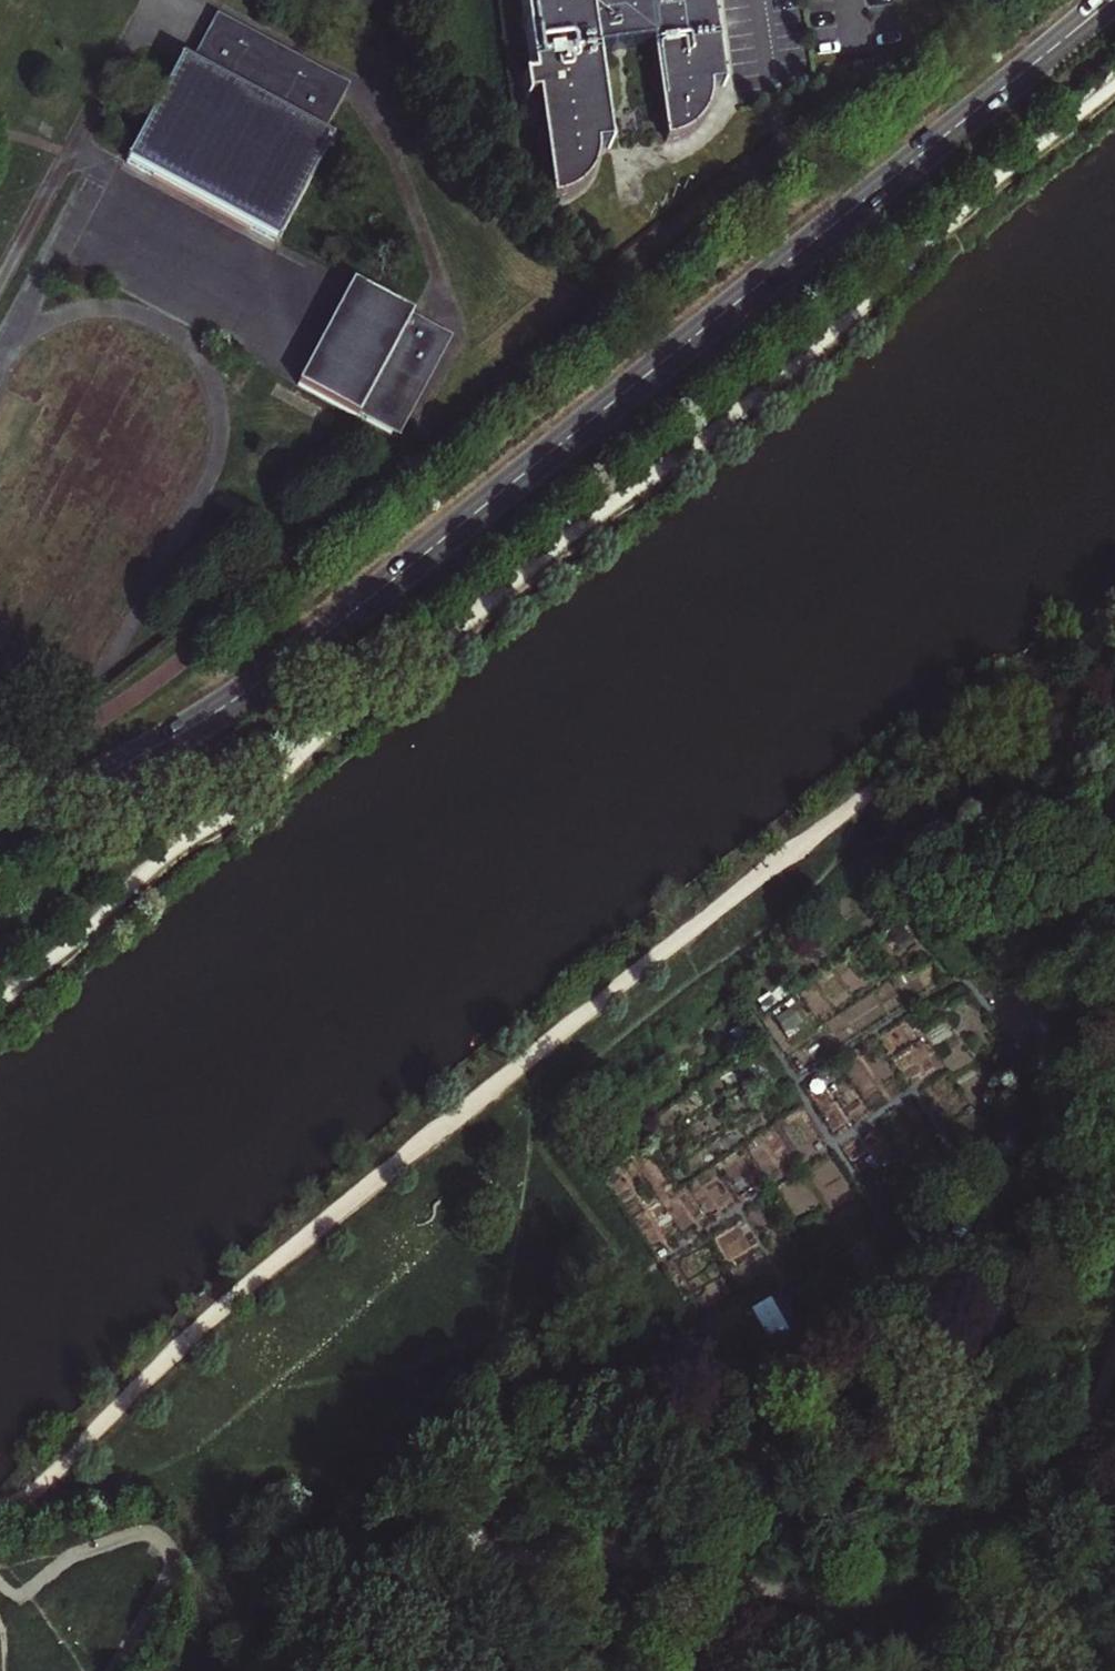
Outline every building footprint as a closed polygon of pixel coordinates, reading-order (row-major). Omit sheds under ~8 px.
[(542,197),(543,196),(552,194),(562,190),(575,179),(582,170),(587,161),(589,153),(590,142),(662,140),(674,136),(681,132),(690,126),(695,119),(700,113),(704,104),(707,90),(707,82),(716,82),(707,0),(516,0),(525,67),(514,68),(516,88),(528,86),(542,197)] [(126,166),(278,243),(330,142),(321,137),(343,94),(208,29),(187,73),(176,68),(126,166)] [(412,318),(414,312),(354,283),(298,388),(359,421),(362,415),(396,433),(446,334),(412,318)]
